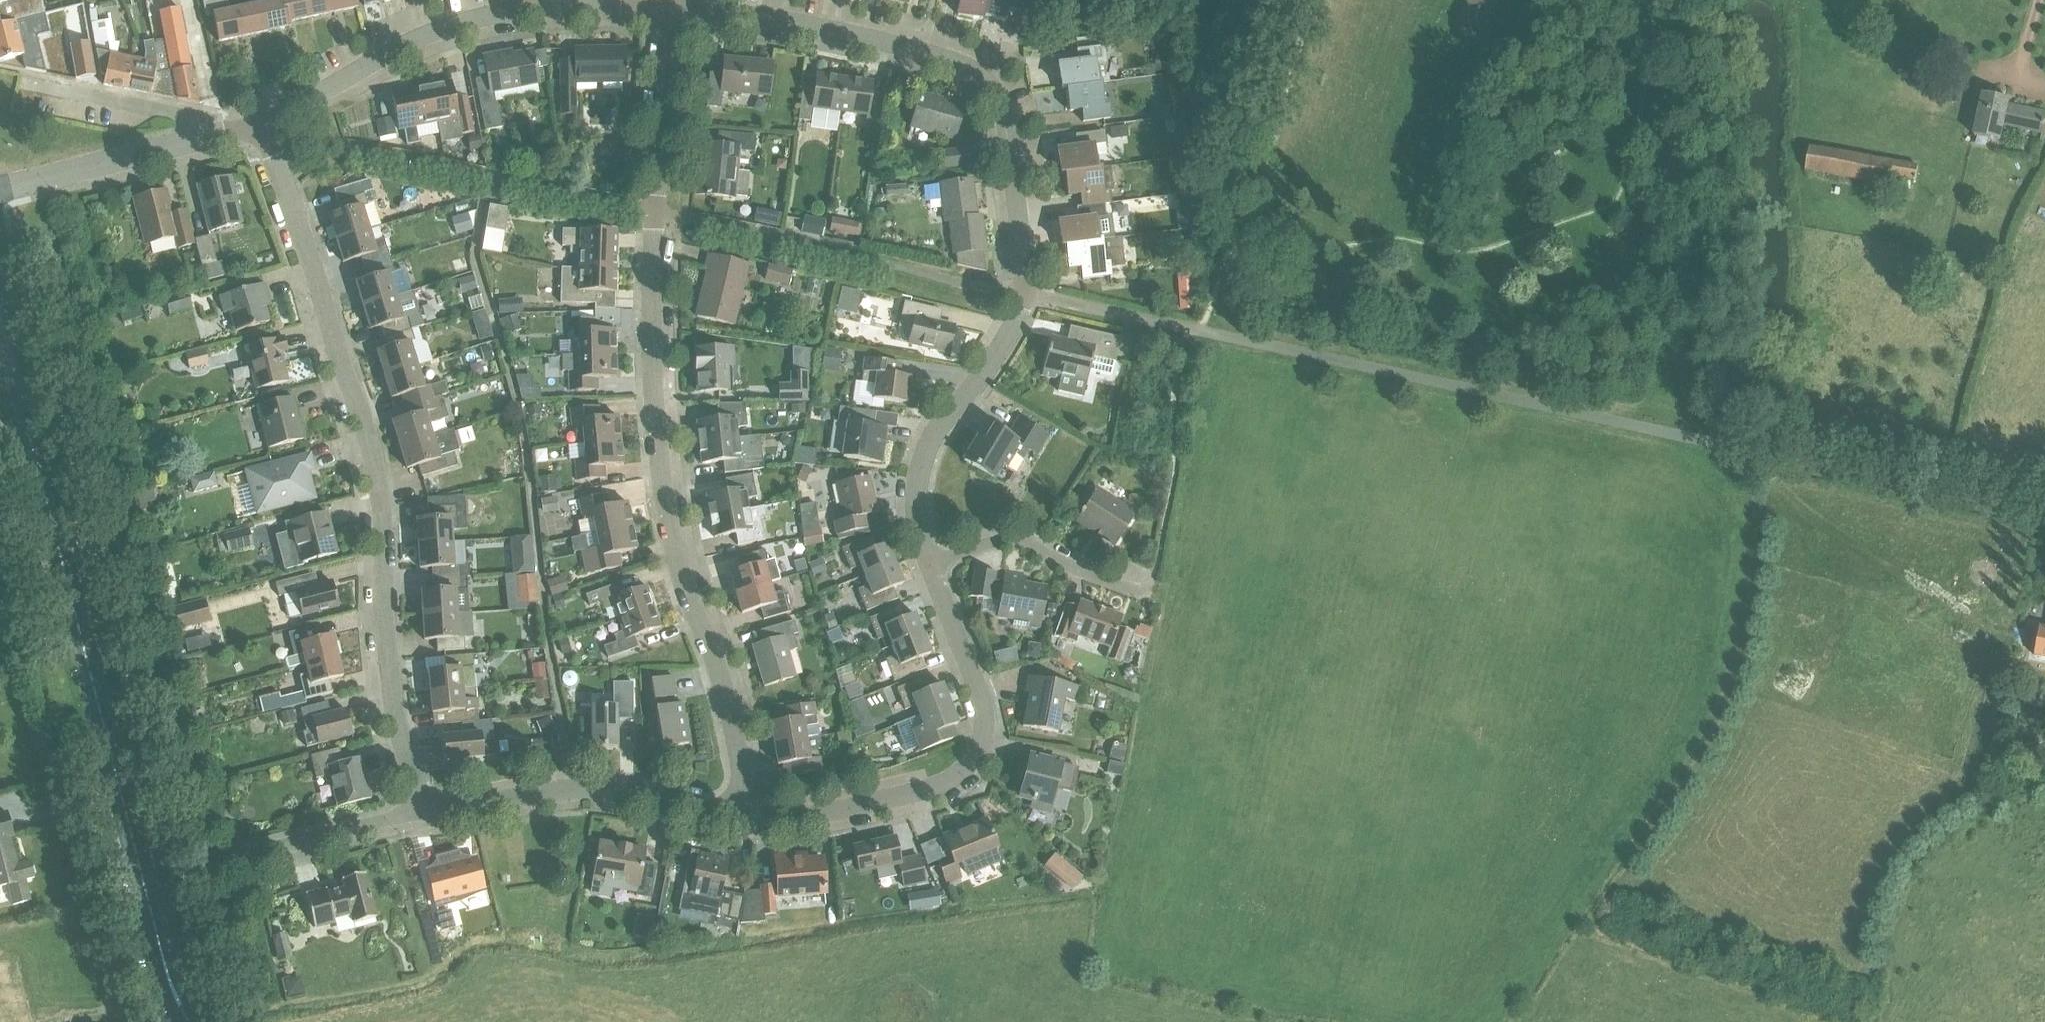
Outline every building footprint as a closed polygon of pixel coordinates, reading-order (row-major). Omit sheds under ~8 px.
[(0,25),(14,22),(44,14),(41,0),(0,0),(0,24),(0,25)] [(236,9),(229,11),(227,0),(215,0),(202,3),(205,17),(212,15),(218,42),(242,37),(236,9)] [(265,32),(289,27),(288,22),(286,23),(281,0),(279,0),(259,4),(265,32)] [(286,23),(288,22),(308,18),(304,0),(281,0),(286,23)] [(331,0),(304,0),(308,18),(333,13),(331,0)] [(333,13),(357,8),(356,0),(331,0),(333,13)] [(957,15),(981,20),(982,16),(983,17),(982,16),(986,0),(960,0),(957,15)] [(982,16),(983,17),(1005,21),(1007,9),(1019,11),(1021,0),(986,0),(982,16)] [(259,4),(236,9),(242,37),(265,32),(259,4)] [(53,34),(88,28),(85,6),(50,12),(53,34)] [(158,63),(152,95),(199,105),(192,69),(180,8),(159,13),(164,39),(153,41),(156,57),(156,58),(158,63)] [(0,25),(0,61),(22,55),(25,69),(45,73),(36,37),(49,33),(44,14),(14,22),(0,25)] [(128,88),(135,59),(110,54),(104,21),(92,24),(97,51),(103,75),(106,76),(104,85),(128,90),(128,88)] [(89,41),(69,45),(75,79),(95,75),(89,41)] [(145,61),(135,59),(128,88),(128,90),(152,95),(158,63),(156,58),(153,41),(144,43),(145,52),(145,61)] [(1108,81),(1105,59),(1104,46),(1076,49),(1078,62),(1058,64),(1061,89),(1065,88),(1101,84),(1100,82),(1108,81)] [(574,83),(625,82),(624,48),(574,49),(574,61),(559,61),(560,114),(575,114),(574,83)] [(539,84),(536,68),(547,66),(544,51),(533,53),(502,59),(501,55),(484,58),(487,78),(476,80),(482,116),(485,129),(502,126),(499,112),(496,92),(539,84)] [(771,63),(723,59),(722,74),(709,73),(706,107),(720,108),(721,91),(768,95),(771,63)] [(802,86),(798,120),(811,122),(810,128),(836,131),(838,112),(841,112),(845,80),(816,76),(814,88),(802,86)] [(871,84),(845,80),(841,112),(866,115),(864,127),(877,129),(882,97),(870,96),(871,84)] [(429,86),(436,122),(438,132),(460,128),(461,134),(473,132),(466,97),(454,99),(451,81),(429,86)] [(1103,106),(1101,84),(1065,88),(1068,111),(1080,110),(1082,122),(1110,118),(1108,106),(1103,106)] [(415,126),(436,122),(429,86),(391,93),(398,130),(403,129),(406,145),(419,143),(415,126)] [(954,140),(963,105),(920,93),(910,127),(954,140)] [(1175,94),(1162,96),(1164,107),(1176,106),(1175,94)] [(1974,136),(1999,141),(2002,130),(2003,130),(2004,126),(2042,134),(2044,117),(2044,113),(2007,105),(2008,99),(1983,94),(1974,136)] [(392,119),(375,123),(378,139),(395,136),(392,119)] [(1126,126),(1110,128),(1111,140),(1128,138),(1126,126)] [(1093,153),(1105,151),(1103,131),(1075,135),(1076,147),(1057,149),(1060,174),(1061,174),(1064,173),(1065,173),(1097,168),(1095,168),(1093,153)] [(699,176),(697,194),(734,198),(734,197),(746,198),(748,173),(737,172),(739,151),(753,153),(754,137),(720,133),(718,145),(705,144),(702,176),(699,176)] [(479,136),(467,138),(470,151),(482,149),(479,136)] [(1809,148),(1805,170),(1890,185),(1891,176),(1915,180),(1917,166),(1809,148)] [(941,168),(969,165),(967,149),(939,152),(941,168)] [(540,158),(534,164),(547,177),(553,171),(540,158)] [(1180,162),(1167,164),(1169,176),(1182,174),(1180,162)] [(1065,173),(1064,173),(1067,197),(1079,195),(1081,207),(1104,204),(1108,204),(1107,191),(1102,192),(1099,168),(1097,168),(1065,173)] [(230,177),(196,186),(208,232),(242,223),(230,177)] [(340,213),(329,216),(336,239),(369,229),(374,228),(380,226),(373,203),(367,205),(364,193),(371,191),(368,179),(344,187),(347,198),(337,201),(340,213)] [(971,181),(940,185),(945,222),(950,221),(954,254),(955,254),(956,266),(975,270),(985,273),(983,261),(982,250),(984,250),(980,216),(975,216),(971,181)] [(906,189),(885,190),(886,201),(906,199),(906,189)] [(192,244),(183,211),(171,214),(164,190),(133,198),(145,245),(175,237),(178,248),(192,244)] [(1100,240),(1113,239),(1110,216),(1105,216),(1104,204),(1081,207),(1076,207),(1078,219),(1058,222),(1061,246),(1065,246),(1096,242),(1096,241),(1100,240)] [(484,228),(504,232),(508,209),(488,205),(484,228)] [(466,212),(451,216),(456,233),(471,229),(466,212)] [(821,236),(825,221),(804,217),(801,232),(821,236)] [(855,237),(857,226),(832,221),(829,232),(855,237)] [(372,242),(369,229),(336,239),(343,263),(360,257),(363,269),(390,261),(387,249),(384,239),(372,242)] [(562,230),(561,233),(561,246),(569,246),(569,254),(579,254),(578,270),(615,271),(615,247),(597,246),(598,231),(562,230)] [(872,230),(867,236),(874,242),(879,237),(872,230)] [(209,236),(194,239),(201,267),(203,267),(216,264),(209,236)] [(1124,266),(1121,238),(1113,239),(1100,240),(1096,241),(1096,242),(1065,246),(1068,269),(1080,268),(1082,280),(1110,276),(1108,267),(1124,266)] [(708,269),(696,317),(732,326),(747,263),(709,254),(705,268),(708,269)] [(390,261),(363,269),(367,280),(355,283),(362,306),(410,291),(405,272),(400,270),(394,272),(390,261)] [(216,264),(203,267),(206,281),(224,276),(221,262),(216,264)] [(764,279),(788,285),(792,270),(768,264),(764,279)] [(560,269),(560,291),(559,303),(595,304),(596,292),(614,293),(615,271),(578,270),(560,269)] [(474,278),(459,283),(463,296),(478,291),(474,278)] [(809,278),(806,292),(817,295),(820,281),(809,278)] [(264,283),(218,297),(223,313),(229,311),(235,331),(268,322),(263,302),(269,300),(264,283)] [(841,288),(836,310),(855,314),(860,292),(841,288)] [(410,291),(362,306),(369,330),(381,326),(384,337),(391,335),(411,329),(418,327),(423,325),(413,291),(410,291)] [(165,298),(170,315),(192,308),(188,292),(165,298)] [(521,300),(498,302),(500,316),(522,314),(521,300)] [(911,330),(908,343),(947,353),(954,326),(929,320),(932,308),(904,302),(898,327),(911,330)] [(484,309),(470,314),(474,327),(488,323),(484,309)] [(518,316),(501,322),(506,336),(523,331),(518,316)] [(578,355),(615,355),(614,330),(596,330),(595,318),(567,319),(568,340),(578,340),(578,355)] [(387,349),(376,352),(383,376),(416,366),(409,342),(415,341),(411,329),(391,335),(384,337),(388,349),(387,349)] [(1120,338),(1079,329),(1076,343),(1050,337),(1041,375),(1061,379),(1058,392),(1082,398),(1092,357),(1114,362),(1120,338)] [(256,390),(287,382),(279,353),(287,351),(283,337),(276,339),(245,347),(256,390)] [(488,345),(478,348),(482,360),(492,357),(488,345)] [(697,392),(727,391),(726,366),(732,366),(731,348),(695,349),(697,392)] [(205,349),(185,354),(189,369),(209,364),(205,349)] [(825,349),(822,371),(838,373),(841,352),(825,349)] [(562,370),(569,370),(569,391),(597,390),(597,378),(615,378),(615,355),(578,355),(561,356),(562,370)] [(864,359),(860,382),(874,384),(872,399),(883,400),(905,403),(909,377),(898,376),(900,364),(864,359)] [(423,388),(416,366),(383,376),(390,399),(402,395),(405,407),(440,396),(442,395),(438,384),(429,386),(423,388)] [(778,385),(779,401),(807,400),(806,373),(790,373),(790,385),(778,385)] [(515,376),(521,399),(539,398),(539,387),(532,387),(532,376),(515,376)] [(440,396),(405,407),(409,418),(392,423),(399,446),(431,436),(428,424),(447,418),(440,396)] [(292,397),(257,406),(268,449),(303,439),(292,397)] [(699,443),(736,438),(735,428),(746,426),(744,404),(716,404),(717,419),(696,421),(699,443)] [(540,405),(528,406),(529,416),(541,415),(540,405)] [(803,405),(790,405),(790,414),(803,414),(803,405)] [(583,445),(620,442),(617,417),(599,418),(598,406),(570,409),(572,430),(582,429),(583,445)] [(880,463),(885,427),(873,426),(875,412),(839,407),(837,421),(847,423),(842,457),(880,463)] [(1013,471),(1020,459),(1026,449),(1035,454),(1046,436),(1019,419),(1008,437),(993,427),(984,442),(977,438),(963,461),(993,478),(1001,464),(1006,467),(1013,471)] [(452,430),(431,436),(399,446),(406,469),(417,465),(421,477),(457,466),(453,452),(458,450),(452,430)] [(736,438),(699,443),(701,464),(722,462),(723,473),(751,470),(763,469),(759,436),(736,438)] [(620,442),(583,445),(584,459),(575,460),(577,481),(604,478),(603,466),(622,464),(620,442)] [(800,450),(798,464),(816,466),(817,452),(800,450)] [(314,499),(307,471),(313,469),(309,455),(245,471),(256,513),(314,499)] [(803,469),(796,482),(804,486),(811,472),(803,469)] [(216,487),(213,473),(190,479),(193,493),(216,487)] [(709,516),(746,509),(745,499),(756,497),(752,474),(724,479),(726,491),(705,495),(709,516)] [(876,513),(868,476),(860,478),(860,476),(858,477),(858,478),(836,483),(844,520),(833,522),(836,535),(867,528),(864,516),(876,513)] [(557,479),(540,481),(541,495),(559,493),(557,479)] [(152,489),(136,493),(140,509),(150,506),(149,502),(155,501),(152,489)] [(1092,489),(1083,504),(1085,506),(1083,510),(1082,509),(1079,513),(1080,514),(1076,520),(1094,530),(1094,529),(1103,534),(1101,537),(1115,545),(1137,510),(1123,502),(1121,505),(1095,489),(1095,491),(1092,489)] [(596,534),(631,527),(626,502),(608,506),(606,494),(579,500),(583,520),(578,522),(581,536),(596,533),(596,534)] [(558,500),(542,502),(544,516),(560,514),(558,500)] [(429,520),(416,520),(417,544),(453,542),(453,531),(457,530),(456,505),(428,507),(429,520)] [(709,516),(713,538),(734,534),(737,545),(764,540),(760,518),(765,517),(763,506),(746,509),(709,516)] [(287,533),(274,536),(283,570),(304,565),(303,563),(336,554),(326,512),(286,522),(285,523),(287,533)] [(599,548),(589,550),(580,552),(585,574),(621,567),(618,553),(636,549),(631,527),(596,534),(599,548)] [(819,528),(802,532),(804,547),(822,543),(819,528)] [(227,552),(252,545),(248,530),(223,537),(227,552)] [(864,576),(894,564),(886,544),(877,547),(872,536),(841,549),(849,570),(860,566),(864,576)] [(463,541),(453,542),(417,544),(419,568),(431,568),(432,579),(466,577),(469,577),(468,564),(465,564),(463,541)] [(740,569),(729,572),(735,593),(769,583),(780,580),(774,559),(767,561),(764,549),(737,557),(740,569)] [(531,558),(510,559),(511,574),(532,573),(531,558)] [(804,561),(794,564),(797,574),(807,571),(804,561)] [(821,562),(808,567),(813,580),(826,574),(821,562)] [(894,564),(864,576),(867,586),(857,590),(865,611),(897,599),(892,588),(902,584),(894,564)] [(1039,630),(1047,587),(1025,584),(1026,578),(1004,574),(1002,581),(994,580),(995,573),(974,569),(969,596),(999,601),(996,616),(1013,619),(1012,625),(1039,630)] [(565,575),(548,580),(553,594),(569,589),(565,575)] [(519,605),(536,603),(534,576),(516,577),(519,605)] [(337,607),(331,582),(302,590),(298,577),(274,583),(278,597),(285,595),(287,602),(284,606),(286,616),(291,619),(337,607)] [(423,592),(424,615),(468,613),(466,577),(432,579),(432,592),(423,592)] [(772,594),(769,583),(735,593),(741,614),(759,608),(763,620),(790,612),(784,591),(772,594)] [(618,619),(653,607),(645,586),(619,595),(615,584),(585,595),(589,606),(602,602),(604,609),(614,606),(618,619)] [(562,594),(554,596),(557,608),(566,605),(562,594)] [(172,607),(178,630),(209,622),(204,599),(172,607)] [(1132,633),(1117,627),(1121,616),(1080,601),(1077,608),(1065,603),(1053,636),(1067,641),(1067,639),(1075,642),(1077,636),(1108,647),(1104,658),(1121,664),(1132,633)] [(1048,602),(1046,614),(1055,615),(1056,603),(1048,602)] [(891,646),(922,634),(914,614),(904,617),(900,606),(868,619),(877,640),(887,636),(891,646)] [(653,607),(618,619),(622,631),(613,635),(616,642),(603,647),(607,658),(637,648),(633,637),(660,627),(653,607)] [(537,610),(526,611),(526,627),(538,626),(537,610)] [(424,615),(425,640),(436,639),(436,650),(464,649),(463,638),(472,638),(471,613),(468,613),(424,615)] [(834,616),(825,619),(828,628),(837,625),(834,616)] [(793,621),(760,630),(763,642),(751,645),(763,686),(795,677),(787,651),(797,649),(792,635),(797,633),(793,621)] [(288,633),(294,656),(285,658),(287,668),(305,664),(337,656),(332,635),(318,638),(315,627),(288,633)] [(837,627),(827,630),(831,641),(842,638),(837,627)] [(2034,656),(2044,658),(2044,628),(2039,627),(2034,656)] [(922,634),(891,646),(895,656),(884,660),(893,681),(924,669),(920,658),(929,654),(922,634)] [(568,637),(559,640),(564,654),(573,651),(568,637)] [(1028,642),(1026,656),(1038,659),(1040,644),(1028,642)] [(1070,672),(1075,664),(1051,649),(1046,657),(1070,672)] [(429,692),(475,688),(474,676),(472,655),(444,657),(445,669),(427,670),(429,692)] [(337,656),(305,664),(308,673),(299,676),(305,699),(332,692),(329,680),(342,677),(337,656)] [(543,662),(531,664),(533,678),(545,677),(543,662)] [(650,680),(653,698),(650,699),(652,710),(655,709),(662,748),(688,744),(681,703),(666,706),(664,698),(675,696),(672,676),(650,680)] [(927,676),(896,689),(904,710),(915,706),(918,716),(949,704),(941,684),(932,688),(927,676)] [(1075,702),(1077,687),(1026,676),(1024,692),(1028,693),(1022,726),(1057,733),(1063,700),(1075,702)] [(203,678),(190,681),(193,692),(206,689),(203,678)] [(547,681),(536,682),(539,699),(550,697),(548,683),(547,681)] [(590,721),(578,721),(579,733),(591,733),(591,736),(591,747),(617,747),(617,719),(633,719),(632,682),(612,683),(612,707),(590,707),(590,721)] [(857,686),(844,690),(848,702),(861,698),(857,686)] [(476,700),(475,688),(429,692),(433,726),(461,723),(478,721),(476,700)] [(276,694),(256,699),(260,714),(280,709),(276,694)] [(327,702),(300,709),(306,732),(302,733),(306,747),(317,744),(352,735),(345,710),(330,714),(327,702)] [(773,744),(818,736),(813,703),(782,708),(784,720),(770,723),(773,744)] [(911,729),(919,747),(920,751),(952,739),(947,728),(957,724),(949,704),(918,716),(922,724),(911,729)] [(293,709),(281,711),(284,723),(297,720),(293,709)] [(551,714),(537,719),(543,734),(556,728),(551,714)] [(868,716),(852,722),(856,739),(875,732),(868,716)] [(462,735),(443,736),(445,760),(498,755),(497,739),(493,740),(491,720),(478,721),(461,723),(462,735)] [(821,770),(817,749),(821,749),(819,736),(818,736),(773,744),(777,765),(791,763),(793,775),(821,770)] [(553,737),(533,739),(534,749),(554,747),(553,737)] [(1113,740),(1109,757),(1124,760),(1127,744),(1113,740)] [(370,798),(360,758),(343,763),(339,748),(310,756),(316,779),(329,775),(337,807),(370,798)] [(1077,768),(1061,764),(1030,756),(1019,797),(1033,800),(1031,807),(1048,812),(1054,788),(1071,792),(1077,768)] [(871,771),(869,758),(855,760),(857,773),(871,771)] [(857,773),(855,760),(843,762),(846,775),(857,773)] [(1107,762),(1105,774),(1120,777),(1122,769),(1123,765),(1107,762)] [(7,884),(13,905),(30,900),(25,880),(34,877),(30,861),(17,864),(10,836),(12,836),(6,813),(0,814),(0,886),(7,884)] [(950,856),(937,861),(946,883),(960,878),(955,865),(961,862),(966,874),(1002,860),(997,848),(985,818),(942,835),(950,856)] [(853,847),(859,872),(898,864),(903,887),(924,882),(919,856),(899,861),(894,838),(853,847)] [(593,878),(590,895),(609,899),(611,890),(635,894),(635,896),(650,898),(656,864),(642,862),(644,850),(599,842),(593,878)] [(483,890),(475,859),(461,862),(458,851),(435,857),(438,869),(426,872),(435,907),(462,899),(461,896),(483,890)] [(690,852),(678,910),(738,922),(744,896),(721,891),(727,864),(728,859),(711,856),(690,852)] [(1054,853),(1044,865),(1071,888),(1082,876),(1054,853)] [(825,893),(822,859),(790,861),(790,855),(774,857),(776,885),(760,886),(760,890),(746,891),(740,919),(739,924),(764,922),(763,915),(775,914),(773,897),(825,893)] [(375,918),(363,874),(342,879),(345,889),(327,894),(326,890),(305,895),(314,928),(335,922),(334,918),(351,914),(354,923),(375,918)] [(937,890),(918,893),(920,906),(939,903),(937,890)] [(441,930),(453,927),(449,911),(437,914),(441,930)] [(285,934),(273,937),(279,960),(291,957),(285,934)]
